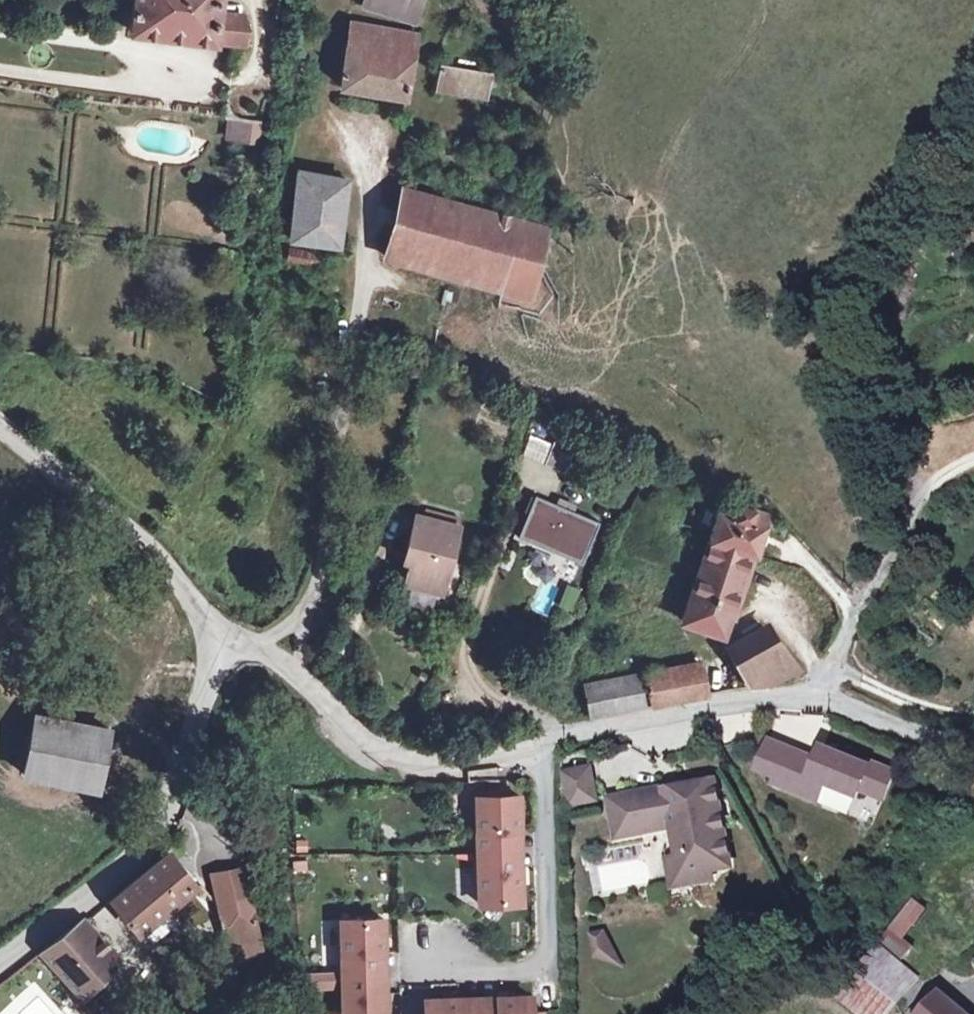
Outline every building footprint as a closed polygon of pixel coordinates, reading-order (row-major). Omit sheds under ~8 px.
[(129,30),(216,41),(247,45),(250,30),(245,18),(243,16),(242,15),(239,14),(219,12),(220,0),(133,0),(129,30)] [(420,3),(412,0),(366,0),(364,5),(415,22),(420,3)] [(417,33),(351,22),(341,86),(405,97),(417,33)] [(491,73),(442,65),(437,89),(486,98),(491,73)] [(258,140),(261,120),(232,116),(229,137),(258,140)] [(346,179),(298,170),(290,237),(337,243),(346,179)] [(403,261),(421,194),(402,188),(385,256),(403,261)] [(503,288),(521,221),(421,194),(403,261),(503,288)] [(529,296),(548,229),(521,221),(503,288),(529,296)] [(289,248),(288,261),(309,264),(311,251),(289,248)] [(564,473),(574,450),(554,441),(544,464),(564,473)] [(599,522),(535,495),(517,536),(582,563),(599,522)] [(755,553),(769,513),(722,498),(682,622),(724,634),(750,551),(755,553)] [(441,593),(459,526),(416,515),(408,546),(414,548),(410,562),(405,583),(441,593)] [(410,562),(414,548),(408,546),(404,561),(410,562)] [(796,671),(763,626),(749,634),(732,646),(751,686),(768,685),(796,671)] [(700,663),(586,683),(592,714),(652,703),(706,693),(700,663)] [(97,788),(109,729),(35,714),(23,774),(97,788)] [(759,770),(787,781),(796,760),(815,768),(818,761),(770,741),(759,770)] [(818,761),(815,768),(796,760),(787,781),(795,784),(792,791),(818,802),(825,784),(857,797),(860,790),(883,799),(894,772),(870,762),(869,767),(823,748),(818,761)] [(568,775),(570,786),(594,782),(591,770),(568,775)] [(570,786),(574,805),(597,800),(594,782),(570,786)] [(705,786),(712,820),(722,818),(715,784),(705,786)] [(644,823),(616,829),(618,840),(664,831),(674,830),(674,832),(676,834),(678,836),(681,837),(683,837),(684,837),(685,837),(692,875),(712,871),(731,867),(722,818),(712,820),(705,786),(685,790),(684,785),(665,789),(666,794),(639,799),(644,823)] [(479,789),(479,797),(509,796),(508,786),(499,786),(499,788),(479,789)] [(610,800),(616,829),(644,823),(639,799),(638,794),(610,800)] [(479,797),(477,797),(479,853),(510,853),(509,830),(519,829),(518,796),(509,796),(479,797)] [(674,830),(664,831),(675,891),(714,883),(712,871),(692,875),(685,837),(684,837),(683,837),(681,837),(678,836),(676,834),(674,832),(674,830)] [(137,930),(195,881),(169,853),(111,899),(137,930)] [(510,853),(479,853),(480,903),(521,902),(520,868),(510,869),(510,853)] [(218,906),(252,900),(238,869),(211,874),(218,906)] [(259,935),(252,900),(218,906),(227,942),(259,935)] [(914,901),(892,930),(904,939),(926,910),(914,901)] [(118,955),(83,918),(41,951),(78,992),(118,955)] [(383,919),(342,920),(342,971),(374,970),(374,953),(384,952),(383,919)] [(590,930),(593,963),(614,962),(611,929),(590,930)] [(888,936),(884,950),(908,956),(912,943),(888,936)] [(858,972),(898,1005),(919,979),(880,946),(858,972)] [(374,970),(342,971),(342,986),(343,1013),(385,1013),(385,992),(375,992),(374,970)] [(342,986),(342,971),(317,971),(317,986),(342,986)] [(898,1005),(858,972),(839,996),(862,1013),(890,1013),(898,1005)] [(916,1010),(920,1013),(922,1013),(934,1000),(930,995),(916,1010)] [(939,995),(934,1000),(922,1013),(961,1013),(939,995)] [(481,1008),(481,1013),(532,1013),(531,997),(498,997),(498,1008),(481,1008)] [(425,1013),(481,1013),(481,1008),(459,1008),(459,998),(425,999),(425,1013)]
